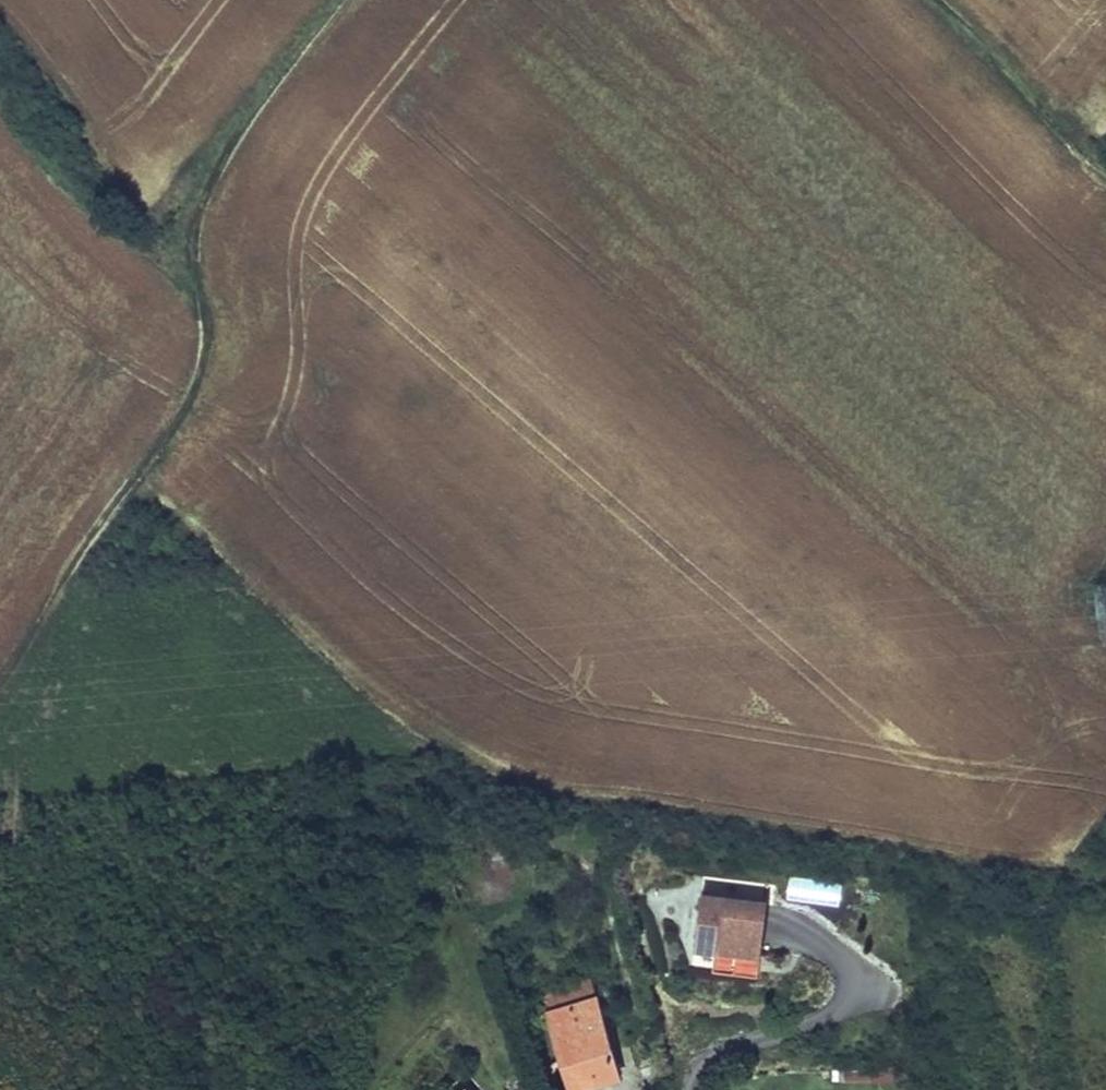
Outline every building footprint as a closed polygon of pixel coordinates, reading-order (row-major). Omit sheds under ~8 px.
[(761,954),(767,901),(702,894),(696,946),(716,949),(761,954)] [(761,954),(716,949),(714,968),(759,973),(761,954)] [(548,1013),(595,999),(590,981),(543,995),(548,1013)] [(548,1013),(563,1060),(570,1058),(579,1088),(619,1076),(595,999),(548,1013)] [(579,1088),(570,1058),(563,1060),(572,1089),(573,1089),(579,1088)]
